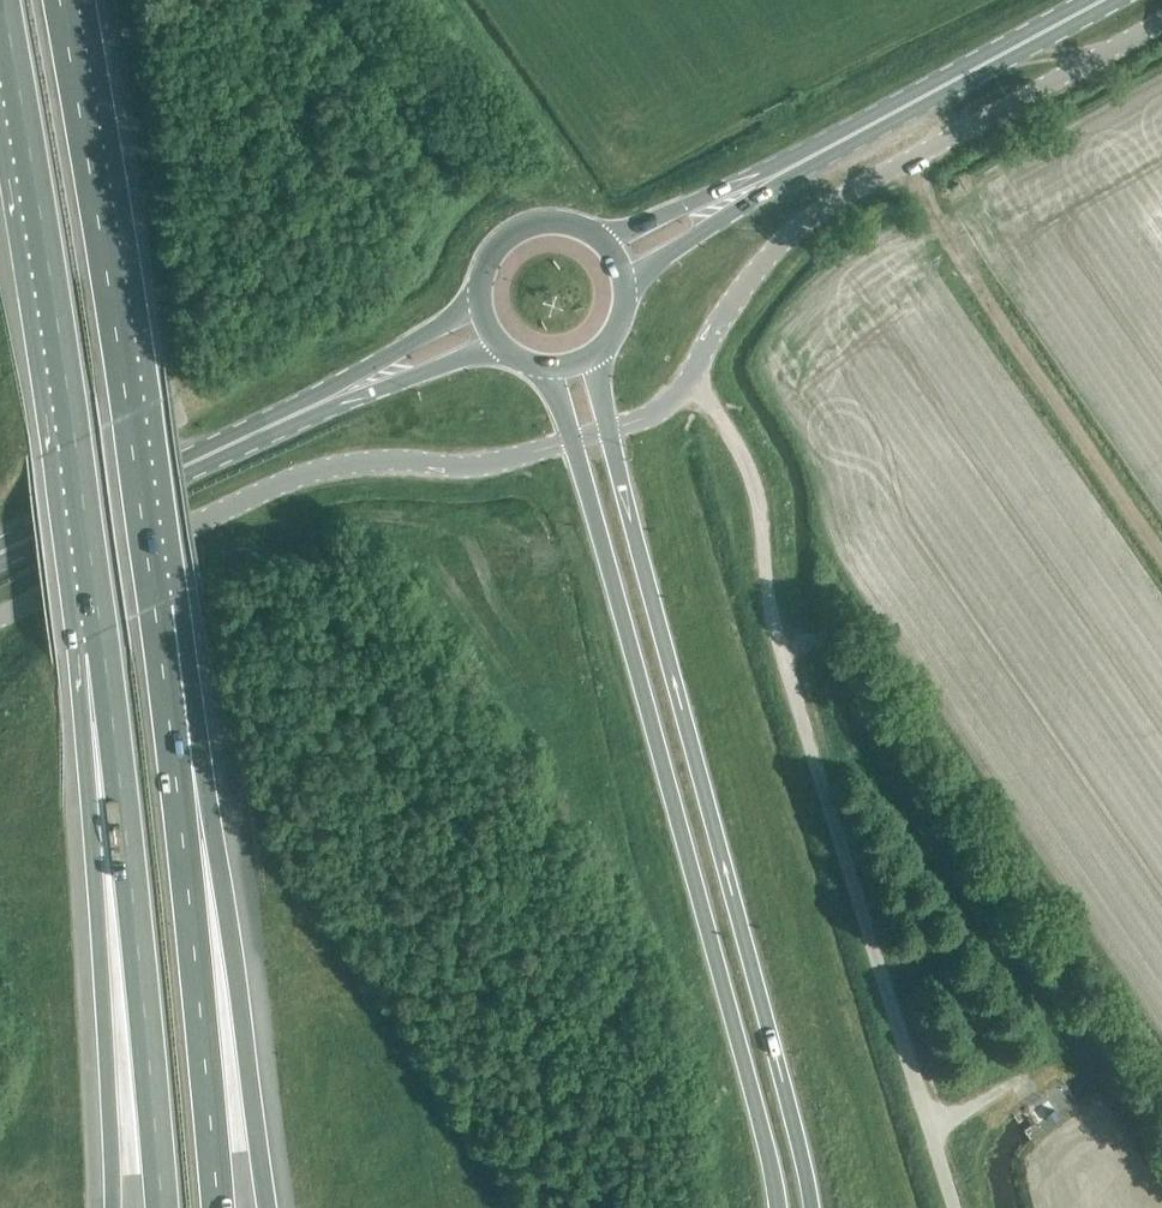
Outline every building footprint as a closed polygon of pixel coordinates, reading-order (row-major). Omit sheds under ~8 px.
[(1060,1116),(1053,1108),(1045,1114),(1052,1123),(1060,1116)]
